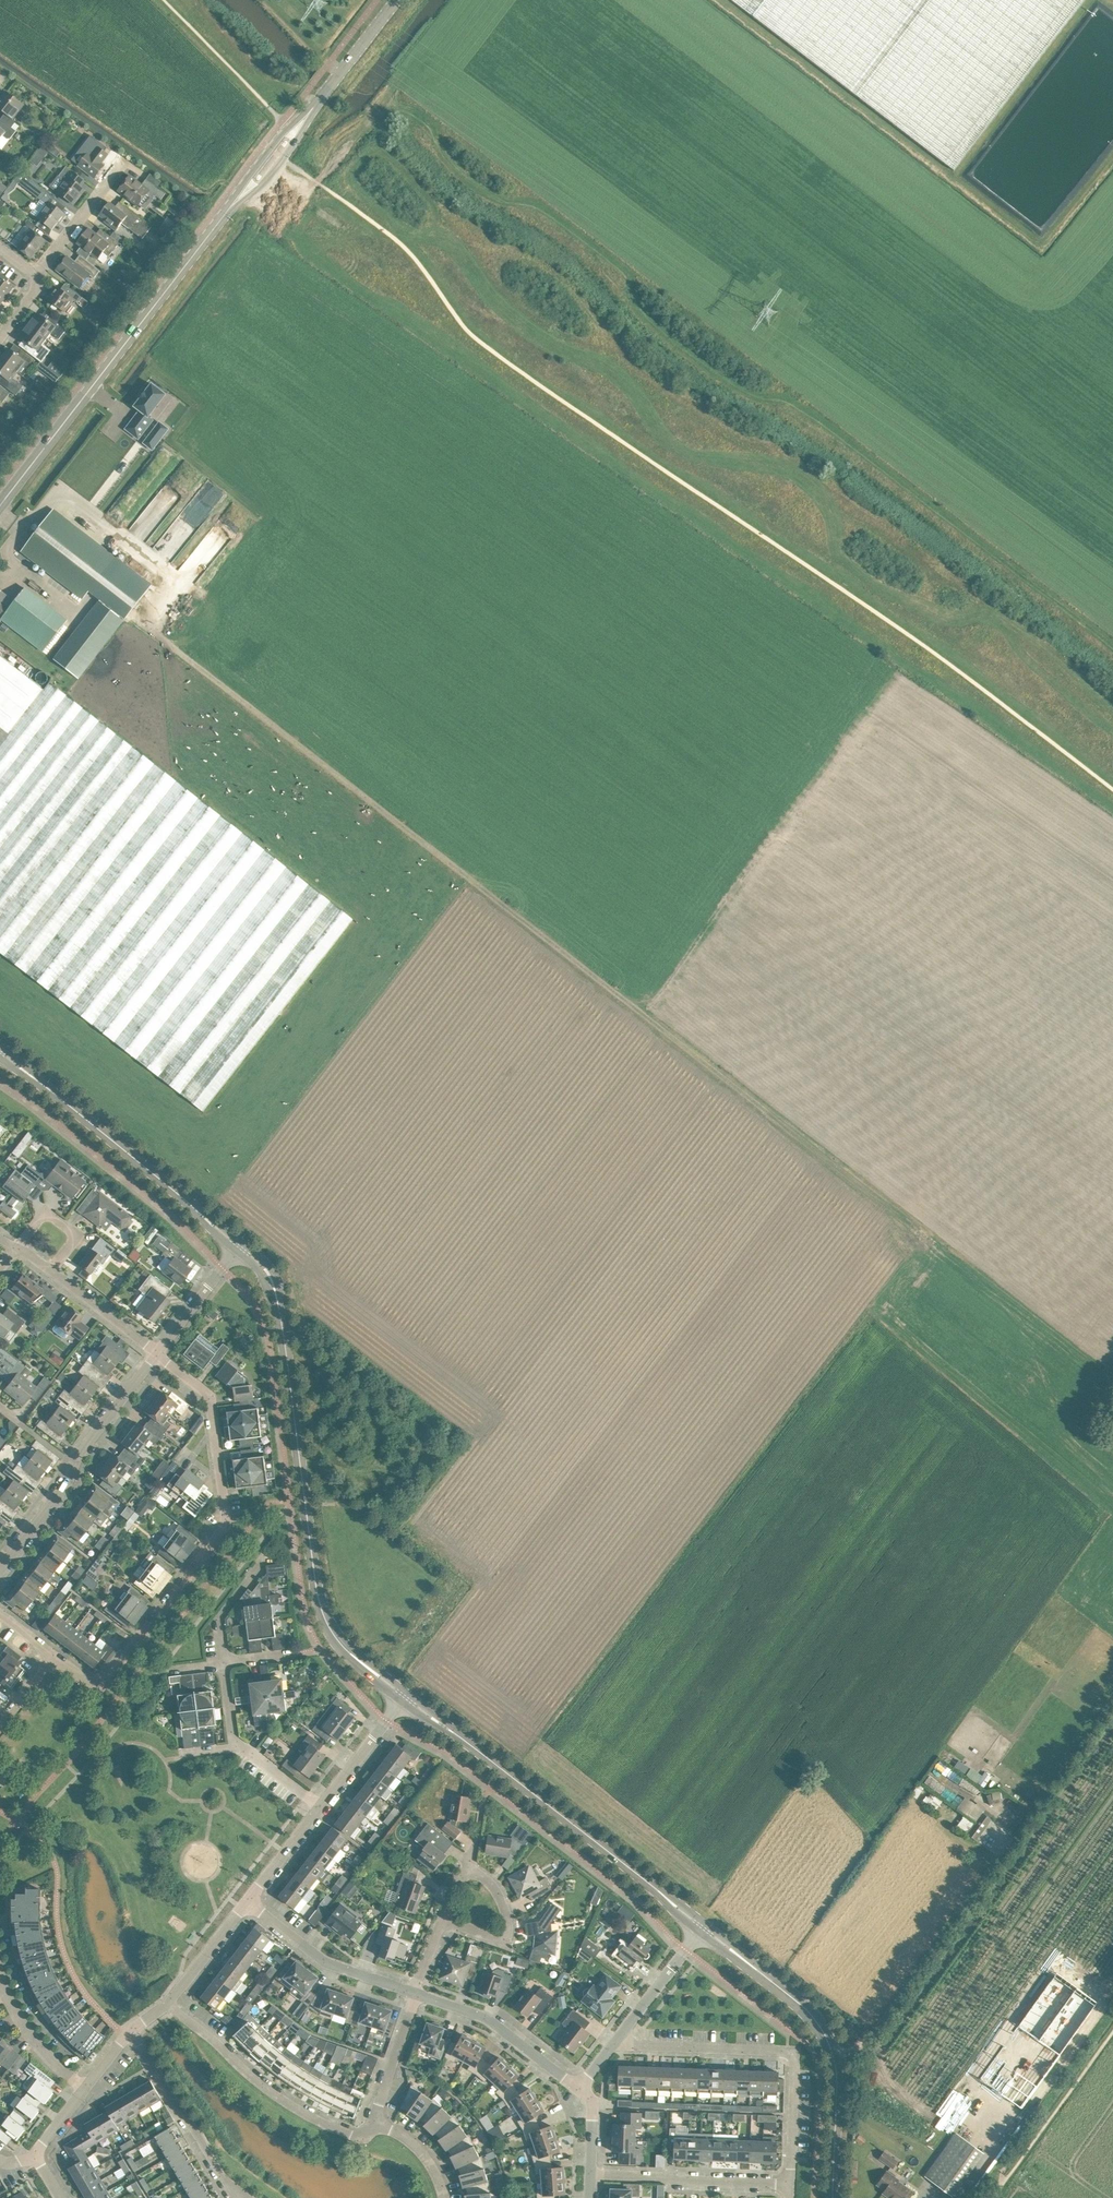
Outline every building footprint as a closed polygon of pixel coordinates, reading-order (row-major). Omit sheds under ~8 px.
[(753,16),(954,171),(1084,0),(731,0),(753,16)] [(22,104),(6,92),(0,100),(0,109),(5,113),(0,120),(9,127),(11,128),(17,122),(12,118),(22,104)] [(16,132),(11,128),(9,127),(5,132),(0,128),(0,139),(2,136),(9,141),(16,132)] [(86,156),(78,166),(86,172),(94,178),(102,168),(100,166),(108,155),(104,152),(107,148),(91,135),(79,151),(86,156)] [(61,151),(55,146),(51,152),(57,156),(61,151)] [(27,165),(38,173),(51,156),(40,148),(27,165)] [(85,190),(81,187),(85,181),(66,166),(58,177),(65,182),(57,192),(74,205),(85,190)] [(61,221),(66,215),(61,211),(65,206),(21,172),(15,180),(47,205),(37,218),(52,229),(59,219),(61,221)] [(138,206),(147,194),(153,199),(156,196),(161,200),(165,193),(146,180),(142,185),(130,176),(118,191),(138,206)] [(151,227),(139,217),(122,204),(118,209),(109,202),(99,216),(105,221),(104,222),(116,232),(122,224),(142,240),(151,227)] [(28,220),(26,223),(26,227),(32,231),(32,230),(36,226),(28,220)] [(165,223),(159,231),(166,236),(172,229),(165,223)] [(25,226),(12,243),(18,248),(31,258),(40,247),(41,248),(46,241),(32,230),(32,231),(26,227),(25,226)] [(110,257),(120,244),(104,232),(100,237),(89,228),(77,244),(98,260),(104,253),(110,257)] [(95,278),(100,271),(83,257),(77,265),(67,257),(57,270),(80,287),(90,274),(95,278)] [(6,298),(14,288),(6,283),(9,279),(0,272),(0,293),(6,298)] [(118,275),(114,281),(125,289),(133,278),(127,274),(123,279),(118,275)] [(78,304),(82,298),(65,284),(61,290),(57,286),(47,299),(64,312),(73,300),(78,304)] [(83,298),(79,302),(81,304),(80,305),(84,309),(89,302),(83,298)] [(97,309),(93,314),(101,320),(105,315),(97,309)] [(68,328),(62,324),(54,317),(50,323),(37,313),(34,317),(34,316),(28,324),(47,339),(51,334),(59,340),(68,328)] [(42,345),(47,339),(28,324),(21,332),(22,333),(19,337),(32,346),(27,352),(41,362),(50,351),(42,345)] [(35,360),(31,357),(15,345),(16,346),(12,351),(9,348),(1,359),(18,372),(23,365),(28,369),(35,360)] [(18,372),(1,359),(0,360),(0,375),(2,376),(0,379),(0,383),(16,395),(23,386),(13,378),(18,372)] [(41,362),(37,368),(48,376),(52,371),(48,368),(41,362)] [(52,362),(48,368),(52,371),(60,377),(61,378),(65,372),(52,362)] [(5,390),(0,385),(0,400),(3,403),(10,393),(5,390)] [(136,414),(122,432),(135,442),(150,423),(145,420),(162,398),(149,387),(131,410),(136,414)] [(152,433),(144,443),(152,450),(160,439),(152,433)] [(151,584),(115,557),(54,510),(22,552),(83,599),(90,590),(102,599),(100,601),(124,619),(138,602),(139,602),(145,595),(144,594),(151,584)] [(9,610),(0,604),(6,595),(0,590),(0,614),(4,617),(2,620),(43,651),(67,620),(26,588),(9,610)] [(124,619),(100,601),(99,600),(54,659),(79,678),(124,619)] [(0,629),(5,633),(9,628),(4,624),(0,629)] [(156,766),(50,683),(44,690),(0,656),(0,949),(203,1111),(210,1103),(353,919),(156,766)] [(21,1141),(12,1152),(18,1157),(26,1146),(25,1145),(34,1134),(29,1131),(21,1141)] [(84,1182),(68,1169),(70,1167),(60,1160),(44,1181),(51,1186),(55,1186),(71,1198),(73,1196),(77,1198),(87,1184),(84,1182)] [(39,1177),(39,1173),(28,1165),(21,1174),(24,1176),(34,1184),(39,1177)] [(29,1194),(25,1191),(30,1185),(21,1179),(24,1176),(21,1174),(15,1169),(1,1187),(11,1194),(5,1201),(3,1200),(0,1204),(0,1210),(11,1219),(14,1218),(18,1214),(18,1211),(13,1207),(18,1200),(22,1203),(29,1194)] [(130,1217),(99,1192),(98,1194),(92,1189),(82,1203),(88,1207),(84,1211),(89,1214),(87,1217),(98,1226),(106,1217),(121,1229),(130,1217)] [(152,1226),(142,1240),(147,1244),(158,1231),(152,1226)] [(190,1270),(177,1259),(182,1252),(170,1243),(169,1244),(158,1236),(152,1244),(163,1252),(161,1254),(166,1257),(157,1268),(178,1285),(190,1270)] [(102,1265),(114,1249),(100,1238),(91,1249),(90,1248),(85,1255),(86,1256),(78,1266),(90,1274),(99,1263),(102,1265)] [(116,1250),(112,1255),(121,1262),(125,1257),(116,1250)] [(14,1285),(11,1288),(20,1295),(30,1303),(36,1296),(38,1298),(42,1295),(52,1303),(46,1311),(47,1311),(40,1320),(36,1326),(42,1331),(53,1316),(54,1315),(61,1306),(54,1301),(57,1297),(43,1286),(41,1288),(22,1274),(14,1285)] [(169,1302),(160,1295),(166,1287),(150,1274),(148,1277),(138,1289),(146,1296),(136,1308),(131,1304),(131,1305),(154,1322),(169,1302)] [(0,1294),(0,1296),(9,1303),(13,1296),(4,1289),(0,1294)] [(79,1339),(88,1328),(82,1323),(81,1324),(78,1322),(82,1317),(69,1306),(55,1324),(52,1328),(52,1330),(63,1339),(65,1338),(68,1334),(70,1332),(79,1339)] [(214,1310),(210,1315),(215,1319),(219,1314),(214,1310)] [(24,1322),(10,1311),(5,1318),(0,1314),(0,1336),(2,1338),(9,1328),(16,1333),(24,1322)] [(34,1325),(30,1331),(37,1336),(42,1331),(34,1325)] [(116,1343),(106,1335),(101,1341),(106,1345),(99,1354),(114,1366),(119,1360),(122,1363),(129,1353),(121,1347),(116,1343)] [(120,1338),(116,1343),(121,1347),(125,1342),(120,1338)] [(216,1366),(230,1348),(223,1343),(215,1354),(196,1339),(184,1354),(204,1370),(210,1361),(216,1366)] [(3,1366),(2,1368),(0,1370),(0,1377),(4,1380),(18,1361),(6,1351),(1,1358),(0,1357),(0,1363),(3,1366)] [(110,1372),(114,1366),(99,1354),(92,1363),(87,1359),(82,1365),(106,1384),(113,1374),(110,1372)] [(59,1356),(54,1362),(60,1366),(64,1360),(59,1356)] [(25,1367),(18,1361),(4,1380),(9,1384),(4,1390),(16,1400),(15,1401),(22,1406),(36,1388),(20,1375),(25,1367)] [(246,1385),(245,1378),(237,1372),(239,1370),(228,1362),(216,1376),(227,1385),(229,1383),(233,1387),(235,1401),(254,1398),(252,1385),(246,1385)] [(106,1384),(82,1365),(78,1371),(83,1376),(76,1384),(91,1396),(96,1390),(99,1393),(106,1384)] [(61,1373),(57,1378),(61,1382),(65,1376),(61,1373)] [(44,1390),(50,1382),(44,1377),(37,1385),(44,1390)] [(87,1402),(91,1396),(76,1384),(69,1393),(64,1389),(59,1395),(83,1414),(90,1404),(87,1402)] [(49,1388),(46,1392),(53,1398),(57,1393),(49,1388)] [(189,1405),(174,1394),(170,1399),(160,1391),(152,1402),(170,1415),(174,1410),(181,1415),(189,1405)] [(83,1414),(59,1395),(54,1402),(60,1406),(53,1414),(68,1426),(72,1420),(75,1423),(83,1414)] [(269,1421),(268,1413),(267,1413),(267,1414),(259,1415),(258,1409),(259,1409),(258,1408),(249,1409),(248,1401),(242,1402),(242,1403),(242,1407),(244,1424),(269,1421)] [(165,1421),(170,1415),(152,1402),(144,1412),(154,1419),(150,1425),(162,1435),(170,1425),(165,1421)] [(244,1424),(242,1407),(242,1403),(236,1403),(236,1411),(227,1412),(227,1415),(223,1416),(224,1427),(244,1424)] [(63,1432),(68,1426),(53,1414),(46,1423),(41,1419),(36,1426),(59,1444),(66,1434),(63,1432)] [(162,1435),(150,1425),(148,1424),(144,1429),(135,1421),(131,1426),(132,1428),(128,1433),(144,1445),(149,1440),(154,1444),(158,1440),(160,1441),(164,1436),(162,1435)] [(262,1436),(261,1430),(269,1429),(269,1430),(270,1430),(269,1421),(244,1424),(247,1447),(251,1446),(250,1438),(262,1437),(262,1436)] [(247,1447),(244,1424),(224,1427),(226,1438),(230,1437),(230,1441),(243,1439),(244,1447),(247,1447)] [(136,1456),(144,1445),(128,1433),(124,1438),(123,1437),(119,1442),(128,1449),(124,1455),(126,1456),(138,1466),(140,1466),(144,1461),(136,1456)] [(59,1458),(36,1440),(31,1446),(36,1450),(29,1459),(44,1471),(49,1465),(52,1467),(59,1458)] [(265,1462),(264,1457),(265,1457),(264,1455),(252,1457),(251,1449),(248,1450),(250,1472),(274,1469),(273,1461),(265,1462)] [(250,1472),(248,1450),(244,1450),(245,1458),(233,1459),(233,1463),(229,1463),(231,1474),(235,1474),(250,1472)] [(138,1466),(126,1456),(122,1461),(109,1451),(101,1461),(122,1477),(126,1472),(131,1475),(138,1466)] [(40,1477),(44,1471),(29,1459),(22,1468),(17,1464),(12,1470),(36,1488),(43,1479),(40,1477)] [(117,1483),(122,1477),(101,1461),(93,1472),(106,1482),(102,1487),(114,1497),(122,1487),(117,1483)] [(167,1480),(178,1466),(172,1461),(170,1465),(162,1475),(161,1476),(167,1480)] [(179,1495),(193,1477),(195,1475),(191,1473),(189,1472),(185,1471),(180,1467),(166,1485),(179,1495)] [(268,1483),(267,1479),(275,1478),(274,1469),(250,1472),(253,1489),(253,1494),(257,1493),(256,1486),(268,1485),(268,1483)] [(36,1488),(12,1470),(8,1476),(13,1480),(6,1489),(21,1501),(26,1495),(29,1497),(36,1488)] [(158,1471),(153,1477),(158,1480),(161,1476),(162,1475),(158,1471)] [(253,1489),(250,1472),(235,1474),(236,1488),(248,1487),(249,1489),(253,1489)] [(151,1475),(144,1485),(151,1490),(158,1480),(153,1477),(151,1475)] [(194,1516),(208,1499),(202,1494),(207,1488),(201,1484),(199,1479),(196,1476),(195,1475),(193,1477),(179,1495),(187,1501),(183,1507),(194,1516)] [(107,1517),(118,1503),(94,1484),(86,1495),(87,1496),(85,1499),(101,1511),(100,1512),(107,1517)] [(21,1501),(6,1489),(5,1490),(0,1486),(0,1508),(13,1518),(20,1509),(17,1507),(21,1501)] [(146,1497),(138,1508),(144,1513),(148,1507),(152,1510),(156,1504),(146,1497)] [(107,1517),(100,1512),(101,1511),(85,1499),(83,1502),(81,1501),(76,1508),(93,1521),(97,1516),(104,1521),(107,1517)] [(126,1520),(133,1510),(122,1502),(115,1511),(126,1520)] [(0,1508),(0,1528),(2,1525),(6,1527),(13,1518),(0,1508)] [(93,1521),(76,1508),(70,1515),(72,1516),(70,1519),(85,1531),(93,1521)] [(130,1527),(139,1516),(135,1512),(125,1523),(130,1527)] [(85,1531),(70,1519),(68,1522),(66,1520),(57,1531),(66,1538),(69,1535),(78,1541),(85,1531)] [(116,1524),(109,1534),(114,1537),(117,1533),(121,1528),(116,1524)] [(197,1539),(185,1530),(179,1525),(168,1539),(188,1554),(191,1550),(193,1544),(197,1539)] [(114,1545),(125,1530),(121,1528),(117,1533),(114,1537),(110,1542),(114,1545)] [(62,1561),(73,1547),(56,1534),(47,1545),(49,1546),(47,1549),(62,1561)] [(184,1557),(187,1555),(188,1554),(168,1539),(163,1535),(158,1542),(163,1546),(158,1552),(176,1566),(180,1560),(184,1557)] [(104,1545),(108,1540),(102,1536),(98,1541),(104,1545)] [(100,1550),(104,1545),(98,1541),(94,1546),(100,1550)] [(62,1561),(47,1549),(44,1552),(43,1550),(37,1558),(54,1571),(62,1561)] [(168,1575),(173,1570),(155,1556),(150,1552),(139,1566),(164,1585),(167,1581),(168,1577),(168,1575)] [(102,1555),(99,1559),(106,1564),(109,1560),(102,1555)] [(54,1571),(37,1558),(32,1564),(34,1566),(31,1569),(47,1581),(54,1571)] [(288,1575),(286,1563),(269,1565),(270,1577),(288,1575)] [(80,1575),(85,1570),(79,1566),(75,1571),(80,1575)] [(163,1586),(164,1585),(139,1566),(133,1573),(138,1577),(134,1583),(152,1597),(156,1591),(159,1589),(163,1586)] [(91,1567),(86,1574),(87,1575),(91,1578),(96,1581),(99,1577),(96,1571),(91,1567)] [(47,1581),(31,1569),(29,1571),(27,1570),(22,1577),(39,1591),(47,1581)] [(76,1580),(80,1575),(75,1571),(71,1576),(76,1580)] [(87,1575),(83,1579),(88,1583),(91,1578),(87,1575)] [(278,1594),(270,1595),(268,1575),(267,1575),(269,1586),(261,1587),(260,1584),(260,1585),(262,1605),(258,1605),(260,1619),(273,1617),(272,1604),(280,1603),(278,1594)] [(39,1591),(22,1577),(17,1584),(18,1585),(16,1588),(32,1600),(39,1591)] [(60,1591),(65,1595),(73,1585),(68,1581),(60,1591)] [(262,1605),(260,1585),(261,1592),(257,1592),(256,1594),(253,1595),(252,1591),(248,1588),(240,1599),(244,1602),(245,1607),(246,1621),(260,1619),(258,1605),(262,1605)] [(144,1607),(149,1601),(131,1587),(127,1592),(125,1590),(124,1589),(121,1589),(120,1590),(115,1596),(121,1600),(120,1601),(140,1616),(142,1612),(144,1607)] [(32,1600),(16,1588),(14,1591),(12,1590),(4,1601),(13,1608),(15,1604),(24,1611),(32,1600)] [(58,1604),(65,1595),(60,1591),(53,1601),(58,1604)] [(82,1600),(77,1596),(74,1600),(79,1604),(82,1600)] [(140,1616),(120,1601),(114,1608),(109,1604),(104,1609),(128,1628),(132,1622),(136,1620),(139,1617),(140,1616)] [(50,1614),(54,1609),(49,1605),(45,1611),(50,1614)] [(37,1630),(50,1614),(45,1611),(41,1616),(40,1615),(31,1625),(37,1630)] [(53,1637),(65,1622),(55,1614),(43,1629),(53,1637)] [(284,1649),(282,1633),(276,1634),(273,1617),(260,1619),(262,1638),(272,1637),(274,1650),(284,1649)] [(262,1638),(260,1619),(246,1621),(249,1640),(251,1653),(263,1652),(261,1639),(262,1638)] [(63,1644),(74,1629),(65,1622),(53,1637),(63,1644)] [(128,1636),(118,1628),(115,1631),(126,1639),(128,1636)] [(73,1652),(84,1637),(74,1629),(63,1644),(73,1652)] [(82,1660),(94,1645),(84,1637),(73,1652),(82,1660)] [(104,1662),(114,1650),(106,1644),(101,1650),(94,1645),(82,1660),(92,1668),(100,1658),(104,1662)] [(17,1661),(21,1656),(7,1645),(0,1654),(1,1657),(4,1659),(0,1663),(0,1665),(17,1679),(24,1670),(18,1665),(19,1663),(17,1661)] [(268,1697),(267,1687),(270,1686),(269,1680),(270,1680),(267,1664),(260,1665),(262,1681),(250,1683),(251,1696),(257,1695),(258,1698),(268,1697)] [(0,1665),(0,1684),(1,1683),(3,1685),(4,1683),(10,1688),(17,1679),(0,1665)] [(215,1707),(214,1699),(212,1690),(204,1691),(203,1685),(201,1686),(200,1674),(193,1675),(197,1710),(216,1707),(215,1707)] [(197,1710),(193,1675),(186,1676),(187,1688),(185,1688),(186,1694),(178,1695),(180,1712),(178,1712),(197,1710)] [(284,1691),(282,1679),(270,1680),(269,1680),(270,1686),(267,1687),(268,1697),(278,1696),(279,1699),(285,1698),(285,1699),(296,1697),(295,1690),(284,1691)] [(240,1684),(233,1685),(235,1698),(240,1697),(242,1697),(240,1684)] [(268,1725),(267,1714),(266,1708),(269,1707),(268,1697),(258,1698),(257,1695),(251,1696),(242,1697),(240,1697),(235,1698),(236,1705),(252,1703),(255,1726),(261,1726),(268,1725)] [(286,1711),(285,1699),(285,1698),(279,1699),(278,1696),(268,1697),(269,1707),(266,1708),(267,1714),(268,1725),(275,1724),(274,1713),(286,1711)] [(355,1718),(346,1712),(350,1706),(338,1697),(326,1713),(331,1717),(347,1729),(355,1718)] [(215,1744),(213,1727),(212,1726),(217,1725),(215,1708),(216,1708),(216,1707),(197,1710),(202,1746),(215,1744)] [(202,1746),(197,1710),(178,1712),(178,1713),(180,1712),(181,1721),(182,1729),(188,1729),(189,1735),(183,1736),(185,1748),(201,1746),(202,1746)] [(347,1729),(331,1717),(326,1713),(313,1729),(325,1739),(329,1733),(338,1740),(347,1729)] [(326,1756),(317,1749),(321,1743),(309,1734),(303,1741),(304,1748),(306,1749),(303,1754),(318,1766),(326,1756)] [(415,1760),(422,1752),(407,1744),(403,1750),(402,1749),(403,1748),(396,1743),(392,1749),(392,1750),(389,1755),(404,1767),(411,1757),(415,1760)] [(318,1766),(303,1754),(295,1764),(287,1759),(282,1765),(296,1776),(301,1770),(310,1777),(318,1766)] [(404,1767),(389,1755),(381,1765),(396,1777),(404,1767)] [(962,1764),(958,1771),(964,1775),(965,1774),(969,1769),(962,1764)] [(396,1777),(381,1765),(373,1775),(389,1787),(396,1777)] [(981,1777),(982,1777),(971,1769),(967,1774),(978,1782),(981,1777)] [(977,1783),(976,1784),(983,1789),(984,1788),(991,1778),(984,1773),(982,1777),(981,1777),(978,1782),(977,1783)] [(389,1787),(373,1775),(366,1785),(381,1796),(389,1787)] [(426,1784),(429,1779),(424,1775),(420,1779),(426,1784)] [(422,1788),(426,1784),(420,1779),(417,1784),(422,1788)] [(925,1788),(920,1784),(912,1795),(917,1799),(918,1798),(922,1800),(925,1796),(921,1793),(925,1788)] [(381,1796),(366,1785),(358,1795),(373,1806),(381,1796)] [(1001,1791),(992,1792),(993,1800),(1009,1798),(1001,1791)] [(408,1801),(411,1797),(406,1792),(402,1797),(408,1801)] [(931,1793),(928,1797),(939,1805),(943,1801),(931,1793)] [(373,1806),(358,1795),(351,1804),(366,1816),(373,1806)] [(468,1821),(469,1813),(468,1813),(470,1797),(453,1795),(450,1818),(451,1818),(451,1821),(449,1822),(448,1821),(442,1828),(455,1838),(461,1831),(454,1826),(456,1823),(457,1819),(468,1821)] [(404,1806),(408,1801),(402,1797),(399,1802),(404,1806)] [(936,1810),(939,1806),(926,1797),(923,1801),(936,1810)] [(366,1816),(351,1804),(343,1814),(358,1826),(366,1816)] [(393,1821),(396,1816),(391,1812),(387,1817),(393,1821)] [(984,1830),(992,1819),(983,1813),(975,1823),(984,1830)] [(358,1826),(343,1814),(335,1824),(350,1836),(358,1826)] [(389,1826),(393,1821),(387,1817),(384,1821),(389,1826)] [(534,1834),(517,1822),(518,1823),(518,1822),(521,1825),(512,1836),(513,1837),(511,1839),(489,1835),(486,1853),(509,1856),(509,1853),(516,1858),(525,1846),(534,1834)] [(441,1851),(445,1847),(450,1841),(453,1843),(453,1842),(428,1823),(415,1839),(425,1846),(423,1849),(424,1850),(417,1858),(433,1871),(440,1862),(441,1863),(447,1855),(441,1851)] [(976,1840),(984,1830),(975,1823),(967,1834),(976,1840)] [(348,1839),(342,1834),(333,1827),(325,1837),(340,1849),(348,1839)] [(377,1841),(381,1836),(375,1832),(372,1836),(377,1841)] [(374,1845),(377,1841),(372,1836),(368,1841),(374,1845)] [(346,1853),(340,1849),(325,1837),(318,1847),(333,1859),(338,1863),(346,1853)] [(333,1859),(318,1847),(310,1857),(325,1868),(333,1859)] [(360,1864),(363,1859),(358,1855),(354,1859),(360,1864)] [(325,1868),(310,1857),(302,1867),(318,1878),(322,1882),(329,1872),(325,1868)] [(356,1868),(360,1864),(354,1859),(350,1864),(356,1868)] [(569,1860),(557,1874),(563,1879),(575,1865),(569,1860)] [(318,1878),(302,1867),(295,1876),(310,1888),(318,1878)] [(552,1889),(545,1877),(537,1882),(529,1867),(510,1877),(521,1896),(532,1890),(536,1898),(552,1889)] [(415,1913),(425,1886),(415,1883),(417,1875),(405,1871),(392,1904),(415,1913)] [(360,1872),(354,1880),(362,1885),(367,1879),(366,1877),(360,1872)] [(344,1883),(348,1879),(342,1874),(339,1879),(344,1883)] [(310,1888),(295,1876),(287,1886),(302,1898),(310,1888)] [(341,1888),(344,1883),(339,1879),(335,1884),(341,1888)] [(302,1898),(287,1886),(283,1891),(282,1890),(277,1896),(284,1901),(285,1900),(294,1908),(302,1898)] [(39,1910),(39,1901),(39,1888),(25,1887),(24,1887),(24,1893),(14,1893),(14,1898),(10,1898),(10,1906),(14,1906),(13,1911),(10,1911),(10,1922),(39,1920),(39,1910)] [(600,1897),(603,1890),(599,1887),(595,1895),(600,1897)] [(329,1903),(333,1898),(327,1894),(323,1899),(329,1903)] [(326,1907),(329,1903),(323,1899),(320,1903),(323,1905),(318,1911),(324,1915),(328,1910),(328,1909),(326,1907)] [(552,1935),(551,1923),(562,1909),(553,1902),(540,1921),(526,1923),(528,1936),(535,1935),(536,1941),(529,1959),(538,1962),(540,1956),(547,1959),(551,1949),(557,1949),(558,1936),(552,1935)] [(333,1914),(326,1923),(336,1931),(337,1928),(350,1938),(357,1930),(362,1933),(367,1927),(362,1923),(349,1913),(351,1911),(341,1904),(333,1914)] [(315,1926),(323,1915),(324,1915),(318,1911),(317,1909),(308,1921),(315,1926)] [(398,1915),(390,1913),(383,1923),(394,1927),(398,1915)] [(42,1930),(39,1920),(10,1922),(10,1923),(12,1934),(40,1930),(42,1930)] [(269,1938),(272,1934),(257,1922),(250,1932),(251,1933),(247,1938),(262,1949),(270,1939),(269,1938)] [(393,1961),(400,1941),(392,1938),(396,1928),(383,1924),(378,1938),(385,1940),(379,1956),(393,1961)] [(44,1940),(40,1930),(12,1934),(14,1946),(42,1940),(44,1940)] [(651,1950),(643,1944),(647,1940),(638,1933),(627,1947),(624,1945),(617,1954),(632,1966),(637,1960),(641,1963),(644,1958),(645,1958),(647,1958),(649,1956),(649,1954),(648,1953),(651,1950)] [(601,1949),(585,1936),(581,1947),(587,1952),(595,1957),(601,1949)] [(262,1949),(247,1938),(243,1943),(242,1942),(239,1947),(255,1959),(262,1949)] [(46,1950),(42,1941),(42,1940),(14,1946),(17,1958),(45,1951),(46,1950)] [(448,1956),(441,1977),(462,1984),(466,1972),(474,1975),(480,1958),(483,1949),(474,1946),(471,1955),(468,1954),(465,1962),(448,1956)] [(255,1959),(239,1947),(235,1952),(236,1953),(232,1957),(247,1969),(255,1959)] [(581,1947),(578,1954),(582,1958),(587,1952),(581,1947)] [(49,1960),(45,1951),(17,1958),(21,1970),(48,1961),(48,1960),(49,1960)] [(282,1964),(285,1960),(280,1955),(276,1960),(282,1964)] [(247,1969),(232,1957),(231,1956),(227,1962),(228,1962),(224,1967),(240,1979),(247,1969)] [(528,1968),(530,1961),(518,1957),(515,1964),(528,1968)] [(52,1970),(53,1970),(48,1961),(21,1970),(25,1982),(52,1970)] [(290,1992),(307,1969),(297,1961),(289,1971),(284,1966),(276,1977),(291,1989),(290,1991),(290,1992)] [(274,1974),(277,1970),(272,1965),(268,1970),(274,1974)] [(243,1981),(240,1979),(224,1967),(221,1972),(220,1971),(216,1976),(232,1989),(235,1991),(243,1981)] [(507,1993),(513,1975),(505,1973),(505,1970),(498,1968),(493,1970),(492,1974),(484,1971),(478,1990),(484,1992),(483,1993),(484,1996),(491,1998),(492,1994),(497,1996),(499,1990),(507,1993)] [(1054,1968),(977,2076),(1018,2105),(1095,1998),(1054,1968)] [(309,1989),(318,1978),(307,1969),(290,1992),(309,2007),(316,1995),(309,1989)] [(57,1979),(52,1971),(52,1970),(25,1982),(30,1993),(56,1980),(57,1979)] [(270,1979),(274,1974),(268,1970),(265,1975),(270,1979)] [(562,1973),(556,1983),(562,1986),(568,1976),(562,1973)] [(603,2016),(614,2001),(611,1998),(620,1986),(606,1975),(597,1987),(594,1985),(591,1989),(589,1988),(586,1988),(585,1990),(584,1992),(584,1994),(585,1996),(582,2000),(603,2016)] [(232,1989),(216,1976),(212,1981),(213,1982),(209,1987),(224,1999),(232,1989)] [(36,2004),(61,1989),(62,1988),(56,1980),(30,1993),(36,2004)] [(259,1994),(266,1984),(261,1980),(253,1990),(259,1994)] [(224,1999),(209,1987),(205,1992),(204,1991),(199,1997),(206,2002),(207,2001),(216,2009),(224,1999)] [(539,2014),(553,1996),(541,1987),(535,1994),(528,1989),(515,2006),(528,2016),(536,2006),(542,2010),(539,2014)] [(43,2014),(67,1998),(68,1997),(61,1989),(36,2004),(43,2014)] [(334,2013),(341,1993),(328,1989),(324,2001),(316,1995),(309,2007),(319,2015),(332,2019),(334,2013)] [(251,2004),(259,1994),(253,1990),(246,1999),(248,2001),(251,2004)] [(350,2009),(354,1998),(341,1993),(334,2013),(347,2017),(345,2022),(351,2024),(356,2011),(350,2009)] [(566,1996),(559,1997),(561,2009),(568,2008),(566,1996)] [(50,2024),(73,2006),(74,2005),(67,1998),(43,2014),(50,2024)] [(248,2001),(244,2007),(240,2011),(246,2016),(254,2006),(251,2004),(248,2001)] [(372,2026),(379,2006),(366,2002),(362,2013),(356,2011),(351,2024),(358,2026),(360,2022),(372,2026)] [(277,2009),(272,2005),(268,2011),(273,2014),(277,2009)] [(58,2033),(79,2014),(80,2013),(73,2006),(50,2024),(58,2033)] [(388,2022),(392,2011),(379,2006),(372,2026),(379,2028),(377,2033),(390,2037),(394,2024),(388,2022)] [(277,2009),(273,2014),(277,2018),(281,2012),(277,2009)] [(590,2033),(585,2029),(590,2022),(573,2009),(562,2023),(569,2029),(560,2041),(574,2052),(582,2042),(583,2042),(590,2033)] [(237,2027),(244,2018),(246,2016),(240,2011),(232,2022),(237,2027)] [(66,2042),(87,2022),(86,2022),(87,2021),(80,2015),(79,2014),(58,2033),(66,2042)] [(294,2021),(289,2018),(285,2015),(281,2021),(285,2023),(289,2027),(294,2021)] [(242,2044),(257,2030),(248,2021),(233,2035),(242,2044)] [(302,2028),(298,2025),(294,2021),(289,2027),(290,2027),(289,2028),(297,2035),(302,2028)] [(75,2051),(94,2029),(95,2028),(87,2022),(66,2042),(75,2051)] [(441,2057),(446,2043),(448,2040),(440,2037),(443,2029),(441,2028),(442,2027),(440,2025),(438,2023),(435,2022),(433,2022),(430,2023),(430,2024),(428,2023),(419,2048),(429,2051),(428,2053),(441,2057)] [(251,2053),(265,2038),(269,2033),(261,2025),(257,2030),(242,2044),(251,2053)] [(96,2045),(98,2042),(100,2043),(104,2036),(94,2030),(94,2029),(75,2051),(81,2056),(85,2059),(96,2045)] [(306,2040),(310,2034),(306,2031),(302,2036),(306,2040)] [(260,2061),(273,2045),(278,2041),(269,2033),(265,2038),(251,2053),(260,2061)] [(316,2045),(320,2039),(313,2036),(310,2034),(306,2040),(311,2043),(314,2047),(316,2045)] [(464,2061),(475,2040),(467,2036),(466,2037),(462,2035),(456,2047),(450,2043),(445,2057),(454,2062),(457,2057),(464,2061)] [(10,2049),(11,2047),(6,2043),(1,2038),(0,2039),(0,2064),(8,2070),(14,2062),(18,2056),(20,2054),(19,2054),(18,2055),(10,2049)] [(325,2048),(328,2041),(322,2039),(320,2039),(316,2045),(324,2051),(325,2048)] [(480,2059),(486,2048),(482,2045),(482,2044),(475,2040),(464,2061),(470,2064),(467,2070),(477,2075),(485,2062),(480,2059)] [(269,2069),(282,2053),(286,2048),(278,2041),(273,2045),(260,2061),(269,2069)] [(334,2051),(338,2045),(328,2041),(325,2048),(334,2051)] [(345,2055),(348,2048),(338,2045),(334,2051),(335,2051),(331,2061),(341,2064),(345,2055)] [(279,2076),(295,2054),(286,2048),(282,2053),(269,2069),(279,2076)] [(289,2083),(301,2066),(304,2061),(295,2054),(279,2076),(289,2083)] [(372,2075),(378,2059),(367,2055),(365,2062),(360,2071),(372,2075)] [(18,2056),(14,2062),(20,2067),(25,2061),(18,2056)] [(494,2082),(510,2065),(504,2059),(503,2060),(499,2057),(490,2067),(485,2062),(477,2075),(484,2082),(489,2077),(494,2082)] [(299,2090),(310,2073),(314,2067),(304,2061),(301,2066),(289,2083),(299,2090)] [(49,2088),(55,2081),(30,2062),(24,2070),(31,2075),(23,2085),(24,2088),(27,2090),(28,2091),(41,2101),(43,2103),(52,2091),(49,2088)] [(510,2085),(519,2075),(515,2072),(516,2071),(510,2065),(494,2082),(500,2088),(496,2092),(503,2099),(515,2090),(510,2085)] [(632,2090),(633,2066),(620,2066),(619,2075),(618,2090),(619,2090),(619,2089),(632,2089),(632,2090)] [(646,2091),(646,2067),(633,2066),(632,2090),(633,2090),(633,2089),(645,2090),(645,2091),(646,2091)] [(310,2096),(320,2079),(323,2073),(314,2067),(310,2073),(299,2090),(310,2096)] [(659,2091),(660,2067),(646,2067),(646,2091),(646,2090),(658,2090),(658,2091),(659,2091)] [(672,2092),(673,2068),(660,2067),(659,2091),(659,2090),(671,2091),(671,2092),(672,2092)] [(405,2068),(407,2074),(415,2078),(417,2073),(405,2068)] [(685,2092),(686,2068),(673,2068),(672,2092),(672,2091),(684,2091),(684,2092),(685,2092)] [(698,2093),(699,2069),(686,2068),(685,2092),(685,2091),(698,2092),(697,2093),(698,2093)] [(711,2094),(712,2069),(699,2069),(698,2093),(698,2092),(711,2092),(711,2093),(711,2094)] [(724,2094),(725,2070),(712,2069),(711,2094),(711,2092),(724,2093),(724,2094)] [(737,2095),(738,2070),(725,2070),(724,2094),(724,2093),(737,2093),(737,2095)] [(750,2095),(751,2071),(738,2070),(737,2095),(738,2093),(750,2094),(750,2095)] [(763,2096),(764,2071),(751,2071),(750,2095),(751,2095),(751,2094),(763,2094),(763,2095),(763,2096)] [(777,2095),(778,2081),(777,2081),(778,2072),(764,2071),(763,2096),(764,2095),(764,2094),(777,2095)] [(320,2102),(330,2084),(333,2078),(323,2073),(320,2079),(310,2096),(320,2102)] [(331,2108),(340,2089),(343,2083),(333,2078),(330,2084),(320,2102),(331,2108)] [(162,2099),(151,2080),(143,2084),(143,2083),(138,2085),(150,2106),(162,2099)] [(342,2113),(350,2094),(353,2088),(343,2083),(340,2089),(331,2108),(342,2113)] [(419,2118),(434,2097),(434,2096),(432,2100),(422,2092),(421,2093),(411,2088),(413,2084),(412,2083),(399,2110),(400,2111),(401,2108),(408,2111),(407,2114),(417,2121),(419,2119),(419,2118)] [(150,2106),(138,2085),(134,2088),(135,2089),(128,2093),(139,2112),(150,2106)] [(354,2118),(361,2099),(364,2092),(353,2088),(350,2094),(342,2113),(354,2118)] [(518,2111),(538,2098),(533,2091),(532,2092),(529,2088),(518,2095),(515,2090),(503,2099),(509,2108),(514,2105),(518,2111)] [(38,2109),(36,2108),(41,2101),(28,2091),(23,2097),(22,2097),(13,2109),(8,2116),(20,2126),(21,2125),(26,2119),(29,2121),(38,2109)] [(139,2112),(128,2093),(121,2098),(120,2096),(116,2099),(128,2119),(139,2112)] [(435,2132),(454,2113),(451,2116),(442,2107),(432,2100),(435,2097),(434,2097),(419,2118),(419,2119),(426,2123),(424,2125),(433,2134),(435,2132)] [(533,2118),(544,2110),(541,2106),(543,2106),(538,2098),(518,2111),(522,2117),(517,2121),(523,2130),(536,2123),(533,2118)] [(128,2119),(116,2099),(112,2101),(112,2103),(105,2107),(107,2111),(108,2111),(116,2126),(117,2126),(128,2119)] [(108,2111),(107,2111),(101,2115),(100,2113),(96,2116),(107,2136),(119,2129),(117,2126),(116,2126),(108,2111)] [(641,2128),(642,2113),(621,2112),(621,2124),(613,2123),(613,2131),(611,2131),(611,2137),(635,2138),(636,2128),(641,2128)] [(448,2148),(470,2133),(467,2135),(460,2125),(459,2125),(451,2117),(454,2114),(454,2113),(435,2132),(441,2138),(438,2139),(446,2150),(448,2148)] [(24,2128),(21,2125),(20,2126),(8,2116),(8,2115),(0,2125),(0,2140),(6,2144),(11,2137),(14,2140),(24,2128)] [(175,2120),(172,2115),(166,2119),(169,2124),(175,2120)] [(107,2136),(96,2116),(91,2118),(92,2120),(85,2124),(89,2131),(96,2143),(107,2136)] [(473,2130),(480,2126),(478,2122),(470,2127),(473,2130)] [(557,2137),(554,2129),(553,2130),(551,2125),(539,2129),(536,2123),(523,2130),(526,2140),(532,2138),(535,2145),(557,2137)] [(158,2131),(155,2125),(149,2129),(152,2134),(158,2131)] [(177,2138),(173,2131),(170,2127),(171,2127),(155,2136),(155,2137),(155,2136),(158,2140),(157,2140),(161,2147),(162,2147),(161,2146),(175,2138),(175,2139),(177,2138)] [(688,2158),(689,2133),(676,2133),(677,2128),(670,2128),(669,2145),(675,2145),(675,2157),(677,2157),(677,2159),(686,2160),(686,2158),(688,2158)] [(152,2134),(149,2129),(143,2132),(146,2137),(152,2134)] [(89,2131),(72,2141),(64,2145),(75,2164),(76,2164),(88,2157),(84,2150),(96,2143),(89,2131)] [(479,2157),(474,2145),(473,2146),(467,2136),(470,2133),(448,2148),(453,2155),(450,2156),(456,2168),(459,2167),(458,2166),(483,2155),(479,2157)] [(700,2160),(701,2134),(689,2133),(688,2158),(693,2158),(693,2160),(700,2160)] [(952,2196),(984,2153),(956,2133),(925,2176),(952,2196)] [(712,2159),(713,2134),(701,2134),(700,2160),(707,2161),(707,2159),(712,2159)] [(725,2161),(726,2135),(713,2134),(712,2159),(718,2159),(718,2161),(725,2161)] [(737,2160),(738,2141),(738,2135),(726,2135),(725,2161),(732,2162),(732,2160),(737,2160)] [(775,2161),(776,2142),(776,2137),(763,2136),(763,2142),(762,2161),(764,2161),(764,2163),(773,2163),(773,2161),(775,2161)] [(547,2155),(560,2151),(558,2146),(560,2146),(557,2137),(535,2145),(537,2152),(531,2154),(535,2164),(549,2161),(547,2155)] [(640,2163),(640,2148),(635,2148),(635,2138),(611,2137),(611,2144),(613,2144),(612,2151),(620,2151),(619,2163),(640,2163)] [(168,2157),(181,2149),(182,2149),(183,2148),(179,2141),(179,2142),(177,2138),(175,2139),(175,2138),(161,2146),(162,2147),(164,2151),(163,2151),(167,2158),(168,2157)] [(135,2144),(132,2139),(126,2142),(129,2147),(135,2144)] [(750,2162),(750,2141),(738,2141),(737,2160),(743,2160),(742,2162),(750,2162)] [(762,2161),(763,2142),(750,2141),(750,2162),(757,2163),(757,2161),(762,2161)] [(129,2147),(126,2142),(120,2146),(123,2151),(129,2147)] [(97,2152),(110,2154),(111,2148),(98,2146),(97,2152)] [(174,2167),(188,2159),(188,2160),(189,2159),(186,2152),(185,2152),(183,2148),(182,2149),(181,2149),(168,2157),(170,2161),(173,2168),(174,2168),(174,2167)] [(898,2161),(884,2151),(879,2158),(893,2168),(898,2161)] [(487,2180),(484,2168),(479,2157),(483,2156),(483,2155),(458,2166),(459,2167),(462,2174),(459,2175),(462,2187),(465,2186),(491,2179),(487,2180)] [(74,2180),(94,2168),(88,2157),(76,2164),(75,2164),(69,2168),(73,2175),(72,2176),(74,2180)] [(127,2164),(123,2158),(118,2161),(122,2167),(127,2164)] [(196,2169),(192,2162),(191,2163),(189,2159),(188,2160),(188,2159),(174,2167),(174,2168),(176,2171),(176,2172),(180,2178),(194,2170),(195,2169),(196,2169)] [(563,2167),(550,2168),(549,2161),(535,2164),(535,2175),(541,2174),(542,2182),(565,2180),(565,2171),(563,2171),(563,2167)] [(130,2170),(127,2164),(122,2167),(125,2173),(130,2170)] [(101,2179),(94,2168),(74,2180),(77,2184),(78,2183),(82,2191),(101,2179)] [(186,2188),(200,2180),(201,2180),(202,2179),(198,2173),(197,2173),(195,2169),(194,2170),(180,2178),(182,2182),(186,2189),(186,2188)] [(895,2179),(896,2177),(887,2171),(877,2184),(885,2190),(883,2193),(890,2197),(909,2197),(913,2192),(895,2179)] [(108,2191),(101,2179),(82,2191),(86,2197),(95,2197),(108,2191)] [(490,2192),(487,2181),(491,2180),(491,2179),(465,2186),(467,2194),(465,2194),(465,2197),(491,2197),(490,2192)] [(204,2183),(201,2180),(200,2180),(186,2188),(186,2189),(189,2192),(188,2193),(191,2197),(193,2197),(206,2191),(208,2190),(204,2183)] [(565,2189),(566,2189),(565,2180),(542,2182),(543,2189),(537,2190),(537,2197),(551,2197),(551,2195),(565,2193),(565,2189)] [(140,2187),(137,2181),(132,2184),(135,2190),(140,2187)] [(640,2184),(623,2183),(623,2189),(611,2189),(611,2197),(631,2197),(631,2196),(639,2196),(640,2184)] [(144,2193),(140,2187),(135,2190),(139,2196),(144,2193)]
